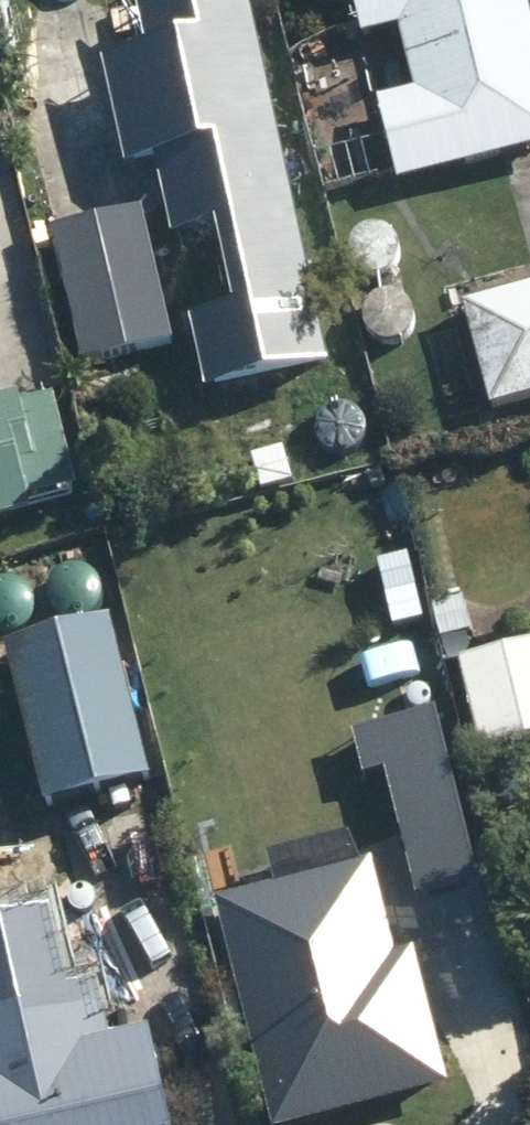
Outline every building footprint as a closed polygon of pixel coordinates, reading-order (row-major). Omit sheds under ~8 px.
[(372,49),(410,40),(424,102),(389,111),(408,192),(529,164),(529,0),(360,0),(372,49)] [(300,203),(266,42),(256,43),(252,24),(165,41),(170,64),(71,87),(84,146),(127,137),(138,183),(192,171),(203,223),(300,203)] [(323,167),(330,202),(362,194),(355,161),(323,167)] [(182,352),(151,221),(60,242),(91,373),(182,352)] [(529,412),(529,301),(472,316),(499,421),(529,412)] [(33,504),(30,493),(78,481),(56,394),(28,401),(24,386),(0,392),(0,513),(33,504)] [(448,648),(477,641),(466,601),(437,609),(448,648)] [(158,794),(110,602),(66,612),(76,650),(16,665),(56,821),(158,794)] [(488,760),(529,751),(529,653),(467,666),(488,760)] [(386,761),(421,897),(479,883),(434,707),(355,727),(365,766),(386,761)] [(221,888),(280,1124),(449,1082),(413,939),(394,944),(371,850),(221,888)] [(166,1039),(121,1048),(109,989),(65,998),(47,908),(0,918),(0,1091),(7,1124),(185,1124),(166,1039)]
